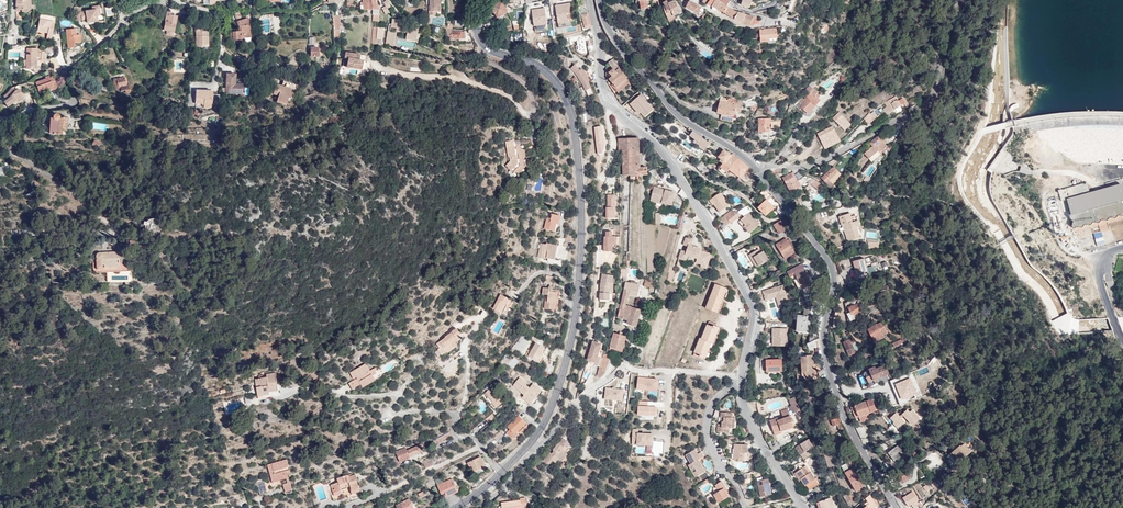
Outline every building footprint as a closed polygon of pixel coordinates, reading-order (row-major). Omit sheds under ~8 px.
[(27,0),(16,0),(16,10),(21,10),(22,10),(22,9),(28,9),(28,1),(27,1),(27,0)] [(27,1),(28,1),(28,9),(22,9),(22,10),(21,10),(21,12),(27,12),(30,9),(31,0),(27,0),(27,1)] [(364,4),(361,4),(361,10),(370,10),(373,10),(374,10),(377,10),(377,5),(377,0),(363,0),(364,4)] [(383,2),(385,6),(382,8),(385,13),(392,8),(387,0),(383,2)] [(441,2),(441,0),(430,0),(430,6),(431,11),(430,11),(430,15),(436,15),(436,11),(439,11),(439,2),(441,2)] [(640,1),(640,2),(641,10),(648,8),(649,9),(652,8),(650,5),(648,6),(646,0),(647,0),(639,0),(640,1)] [(668,4),(669,4),(667,0),(663,3),(666,8),(664,9),(669,20),(674,16),(668,4)] [(718,9),(721,3),(718,1),(717,0),(716,0),(712,6),(718,8),(718,9)] [(729,8),(727,7),(731,2),(728,0),(718,0),(718,1),(721,3),(718,9),(726,13),(729,8)] [(741,6),(750,9),(752,1),(750,0),(743,0),(741,6)] [(680,13),(675,1),(669,4),(668,4),(674,16),(669,20),(670,22),(676,17),(675,16),(680,13)] [(701,7),(689,1),(686,7),(698,13),(701,7)] [(505,15),(509,13),(503,2),(493,7),(500,21),(506,18),(505,15)] [(571,26),(569,3),(556,5),(558,27),(571,26)] [(191,4),(191,12),(206,12),(206,4),(191,4)] [(74,12),(75,20),(84,19),(85,18),(87,19),(87,21),(87,22),(95,21),(95,16),(97,15),(100,15),(99,6),(93,6),(93,10),(74,12)] [(522,19),(522,6),(511,7),(512,20),(522,19)] [(545,8),(532,9),(533,26),(547,25),(545,8)] [(735,19),(739,13),(729,8),(726,13),(735,19)] [(166,11),(163,30),(173,32),(177,16),(170,15),(170,12),(166,11)] [(587,12),(580,14),(585,29),(592,27),(587,12)] [(743,23),(746,15),(739,13),(735,19),(743,23)] [(757,18),(746,15),(743,23),(751,26),(755,25),(757,18)] [(340,16),(334,16),(334,18),(334,23),(335,35),(339,34),(339,30),(339,27),(342,26),(342,23),(340,23),(340,16)] [(244,38),(251,37),(252,37),(252,25),(251,25),(248,18),(238,21),(240,27),(240,28),(242,28),(242,31),(240,31),(232,31),(232,33),(231,33),(232,43),(244,42),(244,38)] [(54,22),(40,19),(37,31),(47,33),(46,38),(51,39),(54,22)] [(402,21),(393,19),(392,25),(389,24),(385,45),(394,46),(396,33),(391,32),(392,28),(408,31),(406,40),(415,42),(416,42),(418,28),(407,26),(407,27),(405,27),(405,26),(405,25),(405,24),(405,23),(404,23),(404,22),(403,22),(403,21),(402,21)] [(196,47),(208,47),(207,32),(201,32),(201,27),(195,27),(196,47)] [(73,43),(78,42),(80,42),(79,34),(76,34),(75,28),(66,29),(68,48),(74,47),(74,46),(73,43)] [(760,30),(761,40),(777,39),(777,29),(760,30)] [(38,72),(38,69),(36,69),(36,65),(40,65),(40,62),(39,62),(39,60),(43,60),(44,52),(37,49),(27,48),(26,69),(35,69),(35,72),(38,72)] [(361,55),(346,52),(345,58),(348,58),(347,67),(362,70),(364,60),(360,60),(361,55)] [(175,72),(185,71),(184,58),(174,58),(175,72)] [(54,69),(57,68),(58,63),(56,59),(50,60),(54,69)] [(616,87),(627,77),(612,59),(608,63),(614,68),(609,72),(610,73),(608,75),(611,77),(609,79),(613,83),(616,87)] [(576,73),(583,84),(585,89),(590,87),(588,81),(589,80),(589,72),(582,69),(580,70),(575,64),(571,68),(576,73)] [(55,76),(53,70),(44,72),(47,78),(36,82),(39,93),(51,89),(56,87),(52,77),(54,77),(55,76)] [(243,94),(243,85),(235,84),(236,75),(227,74),(226,93),(243,94)] [(123,93),(131,91),(129,85),(126,85),(125,77),(113,79),(115,87),(117,87),(118,90),(122,90),(123,93)] [(630,80),(627,77),(616,87),(613,83),(611,85),(617,92),(630,80)] [(293,99),(297,85),(283,81),(282,87),(277,85),(274,94),(279,95),(277,102),(287,105),(289,98),(293,99)] [(23,99),(20,90),(16,91),(12,88),(7,93),(4,96),(7,100),(4,102),(8,107),(16,100),(17,101),(23,99)] [(821,101),(818,98),(815,95),(818,93),(814,89),(800,103),(798,101),(794,105),(800,110),(802,108),(803,109),(808,114),(816,106),(821,101)] [(195,98),(212,101),(212,92),(195,91),(195,98)] [(629,103),(640,94),(638,92),(627,101),(629,103)] [(640,94),(629,104),(644,119),(655,108),(640,94)] [(896,98),(893,98),(890,100),(893,105),(888,107),(887,106),(883,109),(887,115),(906,103),(902,97),(898,100),(896,98)] [(212,108),(212,101),(195,98),(195,104),(202,104),(204,105),(204,107),(204,108),(212,108)] [(739,103),(739,102),(738,102),(737,105),(728,103),(720,101),(717,113),(722,114),(728,116),(728,115),(732,115),(739,103)] [(743,103),(739,102),(739,103),(732,115),(735,116),(736,111),(741,112),(743,103)] [(818,108),(816,106),(808,114),(803,109),(801,112),(807,117),(808,117),(809,117),(810,117),(818,108)] [(881,115),(883,113),(885,112),(882,108),(880,109),(880,108),(874,112),(871,114),(874,120),(881,115)] [(836,122),(842,128),(849,122),(838,112),(832,119),(836,122)] [(67,118),(59,117),(59,116),(57,114),(55,114),(54,114),(52,116),(52,119),(50,119),(49,133),(61,134),(62,130),(66,130),(67,118)] [(759,119),(759,132),(770,132),(770,124),(771,124),(771,119),(759,119)] [(842,128),(844,130),(851,124),(849,122),(842,128)] [(817,134),(824,147),(839,139),(832,126),(817,134)] [(693,131),(690,135),(696,139),(707,147),(708,148),(711,144),(702,137),(693,131)] [(884,135),(882,132),(878,135),(879,136),(870,143),(873,146),(864,153),(869,159),(878,151),(881,154),(888,148),(882,141),(880,138),(884,135)] [(640,168),(638,138),(626,139),(618,139),(619,151),(622,151),(623,175),(630,175),(631,175),(640,175),(640,168)] [(707,147),(696,139),(694,142),(705,150),(707,147)] [(825,149),(840,141),(839,139),(824,147),(825,149)] [(94,140),(92,145),(98,148),(101,143),(94,140)] [(532,145),(532,140),(513,140),(506,142),(508,157),(510,157),(511,161),(506,166),(511,172),(518,173),(525,167),(524,159),(526,157),(525,151),(532,145)] [(732,154),(728,151),(727,152),(726,153),(723,151),(719,157),(720,158),(724,161),(726,162),(732,154)] [(738,158),(732,154),(726,162),(724,161),(723,163),(722,164),(719,168),(726,174),(729,170),(729,169),(738,158)] [(749,167),(738,158),(729,169),(739,177),(739,178),(746,182),(755,173),(749,167)] [(701,161),(695,167),(700,171),(708,167),(706,164),(701,161)] [(826,184),(829,189),(833,184),(830,180),(833,177),(838,171),(834,167),(821,179),(824,182),(826,184)] [(1117,172),(1111,174),(1112,177),(1101,180),(1102,183),(1119,178),(1117,172)] [(791,192),(801,186),(798,181),(795,175),(793,176),(791,173),(783,178),(791,192)] [(798,181),(801,186),(809,181),(804,177),(798,181)] [(820,189),(823,187),(822,185),(812,178),(811,181),(809,184),(812,187),(816,191),(819,189),(820,189)] [(1067,199),(1089,193),(1086,182),(1058,191),(1061,201),(1067,199)] [(652,198),(663,201),(663,202),(672,205),(676,193),(655,187),(652,198)] [(710,200),(711,201),(713,204),(714,205),(714,204),(720,213),(730,205),(722,195),(719,194),(710,200)] [(606,207),(606,218),(617,218),(618,195),(607,195),(607,207),(606,207)] [(774,207),(766,199),(758,207),(766,215),(774,207)] [(1071,215),(1070,218),(1072,220),(1073,220),(1074,223),(1073,224),(1073,227),(1075,229),(1075,228),(1079,227),(1082,228),(1084,226),(1084,225),(1087,225),(1088,225),(1090,226),(1092,224),(1092,223),(1096,222),(1099,223),(1101,221),(1104,220),(1104,221),(1107,221),(1109,219),(1109,218),(1112,218),(1113,218),(1116,219),(1118,217),(1118,216),(1121,215),(1121,216),(1122,216),(1122,201),(1071,215)] [(1047,206),(1049,213),(1059,210),(1058,203),(1047,206)] [(1049,213),(1054,232),(1065,229),(1059,210),(1049,213)] [(737,217),(735,213),(727,217),(730,222),(730,223),(738,218),(737,217)] [(747,226),(746,228),(750,232),(759,225),(748,213),(741,220),(745,225),(747,226)] [(557,224),(559,216),(552,214),(551,218),(547,217),(545,229),(555,231),(557,224)] [(851,215),(845,216),(840,217),(842,227),(844,227),(848,243),(859,240),(857,230),(859,229),(858,223),(853,225),(851,218),(851,215)] [(146,222),(141,221),(140,227),(144,228),(145,231),(147,233),(148,234),(151,235),(155,235),(157,233),(159,231),(160,229),(160,226),(160,224),(158,221),(156,220),(152,219),(149,219),(147,221),(146,222)] [(788,229),(782,220),(773,224),(769,226),(773,232),(777,230),(779,234),(788,229)] [(613,244),(620,245),(620,236),(615,236),(615,231),(607,231),(606,236),(605,236),(604,251),(612,251),(613,246),(610,246),(610,244),(613,244)] [(786,238),(776,244),(785,259),(795,252),(794,250),(796,249),(790,239),(787,240),(786,238)] [(688,247),(687,252),(682,251),(680,258),(686,261),(688,255),(698,259),(697,263),(707,266),(711,254),(701,251),(701,249),(691,246),(692,241),(686,239),(684,246),(688,247)] [(558,245),(549,243),(549,244),(547,244),(541,243),(539,258),(544,259),(545,258),(555,260),(558,245)] [(754,257),(760,266),(769,260),(763,251),(761,252),(759,249),(749,255),(752,259),(754,257)] [(103,255),(103,253),(98,253),(96,254),(96,255),(96,269),(104,269),(104,268),(104,265),(119,264),(119,258),(121,258),(121,252),(107,253),(107,255),(103,255)] [(757,267),(760,266),(754,257),(752,259),(757,267)] [(856,270),(857,276),(868,273),(865,259),(854,262),(856,270)] [(812,283),(802,264),(788,272),(790,277),(791,277),(795,275),(803,289),(804,292),(816,286),(814,282),(812,283)] [(612,283),(613,276),(603,274),(600,285),(599,300),(611,300),(612,283)] [(552,285),(554,277),(547,275),(545,283),(552,285)] [(799,290),(803,289),(795,275),(791,277),(793,281),(794,281),(799,290)] [(626,282),(618,317),(623,318),(625,313),(630,314),(632,307),(626,305),(629,294),(638,297),(641,285),(627,282),(626,282)] [(718,313),(727,288),(716,284),(706,308),(718,313)] [(552,292),(552,290),(552,286),(551,285),(550,286),(549,287),(549,289),(543,288),(543,294),(546,295),(549,295),(548,299),(546,299),(545,308),(557,310),(557,303),(559,303),(560,292),(552,292)] [(763,291),(766,300),(776,297),(780,309),(790,306),(783,285),(763,291)] [(504,314),(509,305),(512,300),(501,294),(494,308),(495,309),(501,312),(504,314)] [(850,321),(860,316),(859,313),(862,311),(861,309),(863,308),(862,306),(860,307),(858,303),(848,308),(850,312),(847,314),(850,321)] [(625,313),(623,318),(628,320),(628,323),(637,327),(642,309),(632,307),(630,314),(625,313)] [(810,317),(799,316),(798,333),(809,334),(810,317)] [(882,322),(868,330),(876,343),(882,340),(884,337),(888,334),(882,322)] [(714,343),(720,328),(714,325),(713,327),(708,325),(702,339),(700,338),(695,353),(700,355),(700,356),(706,359),(712,343),(714,343)] [(456,337),(457,337),(461,334),(456,328),(452,331),(452,332),(449,334),(445,337),(437,344),(440,348),(438,349),(442,355),(447,351),(451,357),(461,350),(461,343),(457,346),(456,343),(453,339),(456,337)] [(774,337),(774,346),(787,346),(787,329),(772,329),(772,337),(774,337)] [(623,351),(627,336),(622,335),(623,332),(620,332),(619,334),(614,333),(610,347),(623,351)] [(852,339),(844,343),(849,355),(855,353),(851,343),(853,342),(852,339)] [(901,339),(892,343),(894,348),(903,344),(901,339)] [(816,340),(807,343),(809,350),(818,348),(816,340)] [(648,342),(645,341),(637,364),(640,365),(648,342)] [(528,356),(537,361),(542,352),(545,348),(536,342),(528,356)] [(596,362),(595,365),(600,366),(603,357),(605,350),(600,348),(601,344),(593,342),(588,360),(596,362)] [(542,352),(537,361),(539,362),(545,353),(542,352)] [(598,373),(596,376),(600,378),(605,373),(609,359),(606,358),(607,355),(605,354),(604,357),(603,357),(600,366),(598,373)] [(812,362),(813,362),(812,354),(807,355),(806,356),(802,356),(803,372),(803,375),(804,375),(807,379),(808,378),(810,378),(817,373),(813,367),(812,362)] [(782,360),(766,360),(766,372),(782,371),(782,360)] [(367,383),(374,378),(374,377),(377,375),(375,372),(378,370),(376,367),(370,371),(366,364),(350,373),(354,379),(357,377),(358,378),(351,382),(355,388),(361,384),(366,381),(367,383)] [(875,367),(869,369),(875,383),(881,380),(880,378),(889,374),(885,365),(876,369),(875,367)] [(584,378),(592,382),(596,375),(587,371),(584,378)] [(258,396),(270,394),(279,393),(275,373),(267,374),(267,377),(256,379),(258,387),(257,387),(258,396)] [(909,374),(895,380),(903,399),(907,397),(917,394),(909,374)] [(637,376),(636,390),(658,391),(659,377),(637,376)] [(376,380),(374,378),(367,383),(366,381),(361,384),(363,388),(376,380)] [(903,399),(895,380),(891,381),(900,405),(909,402),(907,397),(903,399)] [(531,404),(542,390),(533,383),(523,397),(531,404)] [(485,393),(488,397),(489,396),(494,401),(492,402),(497,407),(504,401),(501,397),(502,396),(496,389),(495,390),(492,387),(485,393)] [(604,400),(623,401),(624,389),(605,388),(604,400)] [(801,410),(795,397),(789,400),(792,406),(790,407),(792,411),(794,411),(795,413),(801,410)] [(872,399),(854,406),(859,417),(860,422),(870,418),(869,413),(876,410),(872,399)] [(637,401),(638,416),(656,416),(656,401),(637,401)] [(902,414),(912,425),(919,418),(912,410),(910,412),(907,409),(902,414)] [(788,410),(781,413),(783,418),(778,420),(777,418),(770,420),(775,435),(782,433),(781,431),(794,427),(793,426),(795,425),(793,418),(791,419),(788,410)] [(732,422),(735,422),(735,418),(733,418),(733,413),(722,412),(721,417),(722,417),(723,417),(723,421),(722,421),(721,424),(721,426),(718,426),(718,432),(730,432),(729,428),(732,428),(732,422)] [(896,413),(891,418),(894,422),(893,423),(898,428),(905,422),(896,413)] [(507,433),(512,437),(515,434),(526,423),(519,415),(507,427),(510,429),(507,433)] [(831,421),(833,426),(838,425),(842,423),(839,417),(831,421)] [(451,436),(449,432),(434,440),(436,444),(451,436)] [(504,435),(501,432),(494,437),(497,441),(504,435)] [(570,443),(564,438),(559,444),(559,443),(554,450),(555,451),(553,454),(551,453),(545,460),(550,464),(553,460),(556,463),(559,459),(562,461),(568,454),(566,452),(569,448),(568,446),(570,443)] [(809,439),(801,444),(806,452),(802,454),(804,459),(811,455),(808,450),(814,447),(809,439)] [(406,448),(405,449),(408,457),(409,457),(425,450),(422,444),(408,450),(406,448)] [(745,453),(748,453),(749,444),(735,444),(735,460),(745,460),(745,453)] [(796,447),(800,454),(802,454),(806,452),(801,444),(796,447)] [(955,460),(958,464),(972,453),(965,445),(961,448),(961,447),(953,453),(957,459),(955,460)] [(899,450),(897,446),(889,452),(896,460),(903,455),(904,456),(908,453),(903,447),(899,450)] [(408,457),(405,449),(397,452),(401,462),(409,459),(409,457),(408,457)] [(697,461),(699,460),(704,457),(701,452),(698,454),(695,450),(686,455),(691,464),(689,465),(696,478),(705,472),(700,463),(698,464),(697,461)] [(956,466),(958,464),(955,460),(951,455),(950,456),(950,458),(956,466)] [(485,465),(481,456),(468,463),(470,467),(473,466),(475,471),(485,465)] [(273,482),(286,479),(284,471),(287,470),(286,468),(289,467),(287,459),(268,465),(273,482)] [(856,490),(864,485),(854,467),(849,470),(846,464),(842,466),(856,490)] [(806,465),(797,471),(801,479),(806,485),(807,485),(809,489),(818,483),(806,465)] [(284,471),(286,479),(288,483),(283,484),(286,492),(292,490),(288,475),(291,474),(289,467),(286,468),(287,470),(284,471)] [(905,469),(899,472),(904,481),(910,478),(905,469)] [(355,493),(361,491),(357,480),(358,479),(356,475),(349,477),(348,475),(338,479),(339,482),(332,485),(333,490),(331,491),(334,501),(345,498),(344,495),(348,494),(349,498),(356,495),(355,493)] [(458,491),(452,479),(444,483),(441,477),(436,480),(442,494),(446,492),(448,496),(458,491)] [(772,494),(768,479),(758,481),(761,496),(772,494)] [(727,493),(724,488),(715,495),(720,502),(729,496),(727,493)] [(911,504),(918,500),(913,492),(903,498),(908,506),(911,504)] [(863,500),(866,506),(864,507),(874,507),(877,506),(870,495),(863,500)] [(820,501),(822,507),(835,507),(832,497),(820,501)] [(398,507),(414,507),(410,498),(396,505),(398,507)] [(526,498),(520,499),(520,501),(501,503),(502,507),(522,507),(527,507),(526,498)]
